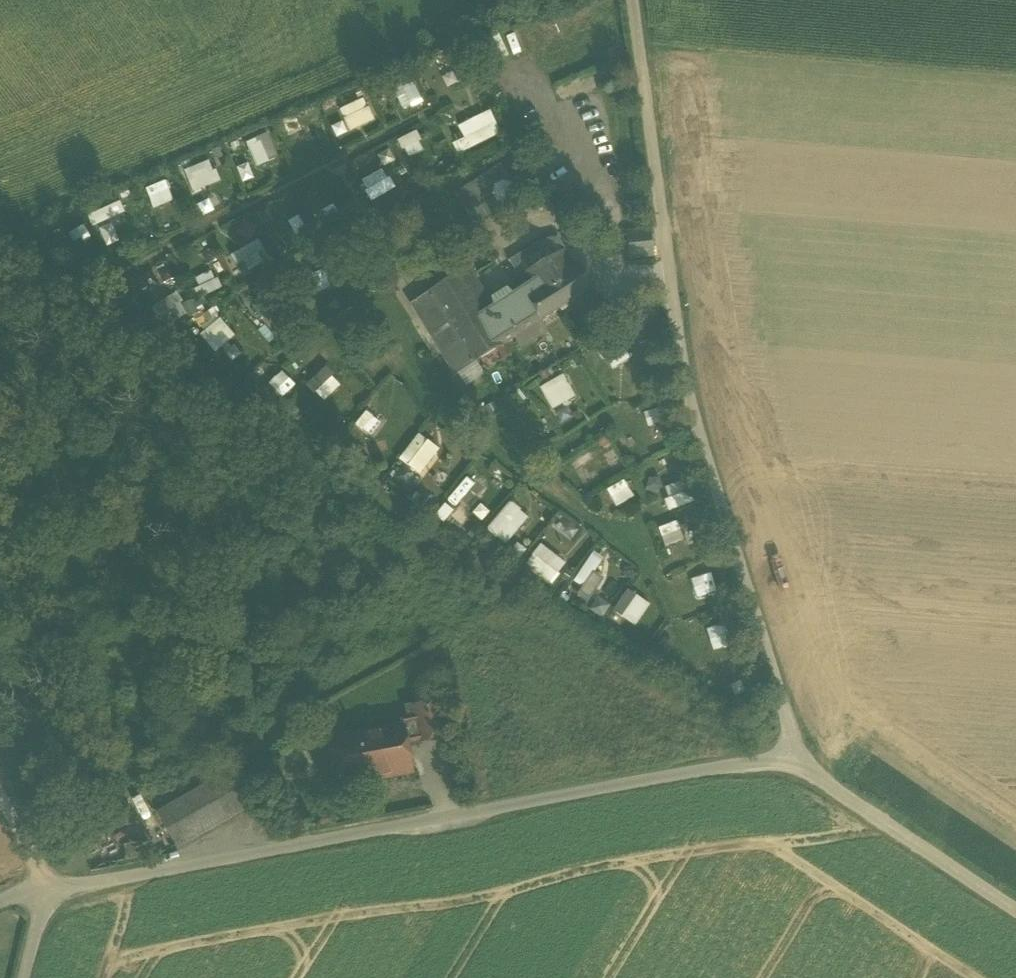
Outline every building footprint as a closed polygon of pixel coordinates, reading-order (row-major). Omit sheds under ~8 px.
[(393,87),(402,109),(421,101),(411,79),(393,87)] [(348,129),(374,121),(366,97),(340,106),(348,129)] [(490,109),(458,125),(461,131),(449,137),(458,154),(502,132),(490,109)] [(289,125),(293,144),(313,139),(309,120),(289,125)] [(399,138),(408,157),(426,148),(416,129),(399,138)] [(255,165),(277,156),(267,132),(245,141),(255,165)] [(184,168),(191,190),(219,182),(212,160),(184,168)] [(395,160),(384,166),(394,184),(406,178),(395,160)] [(249,162),(237,165),(241,181),(253,177),(249,162)] [(499,166),(455,194),(470,217),(514,189),(499,166)] [(371,200),(394,189),(384,168),(361,179),(371,200)] [(240,218),(233,242),(248,247),(256,223),(240,218)] [(523,286),(482,312),(502,343),(513,336),(521,349),(547,333),(539,320),(593,287),(579,264),(573,267),(554,236),(510,264),(523,286)] [(261,239),(230,253),(240,274),(270,260),(261,239)] [(200,289),(180,302),(186,310),(222,286),(211,270),(194,281),(200,289)] [(460,276),(413,305),(455,373),(502,343),(482,312),(460,276)] [(163,327),(187,314),(175,292),(151,305),(163,327)] [(200,329),(220,318),(215,308),(195,318),(200,329)] [(221,318),(201,334),(215,351),(235,335),(221,318)] [(232,360),(241,352),(229,340),(221,348),(232,360)] [(321,400),(341,387),(328,367),(308,380),(321,400)] [(541,385),(551,408),(575,397),(565,374),(541,385)] [(366,410),(356,424),(370,435),(380,421),(366,410)] [(419,474),(440,448),(419,431),(398,458),(419,474)] [(587,485),(606,473),(591,450),(572,462),(587,485)] [(466,475),(453,491),(464,500),(449,517),(458,525),(486,492),(466,475)] [(625,479),(607,489),(616,506),(635,496),(625,479)] [(686,480),(663,488),(671,509),(694,501),(686,480)] [(486,527),(504,544),(529,516),(511,500),(486,527)] [(551,583),(567,563),(541,543),(525,563),(551,583)] [(588,602),(604,577),(595,571),(603,558),(594,551),(574,581),(582,586),(576,595),(588,602)] [(704,594),(723,590),(718,569),(700,574),(704,594)] [(627,588),(612,611),(636,626),(650,603),(627,588)] [(591,610),(605,617),(611,603),(597,597),(591,610)] [(726,625),(708,628),(712,649),(729,646),(726,625)] [(439,703),(415,707),(421,742),(421,743),(445,739),(439,703)] [(401,721),(403,730),(406,744),(421,742),(415,707),(414,704),(403,706),(406,720),(401,721)] [(366,733),(343,736),(351,780),(357,784),(366,782),(370,777),(393,772),(399,776),(408,774),(411,769),(406,744),(403,730),(367,736),(366,733)] [(225,773),(155,813),(174,847),(244,808),(225,773)] [(137,781),(120,788),(128,807),(145,801),(137,781)]
